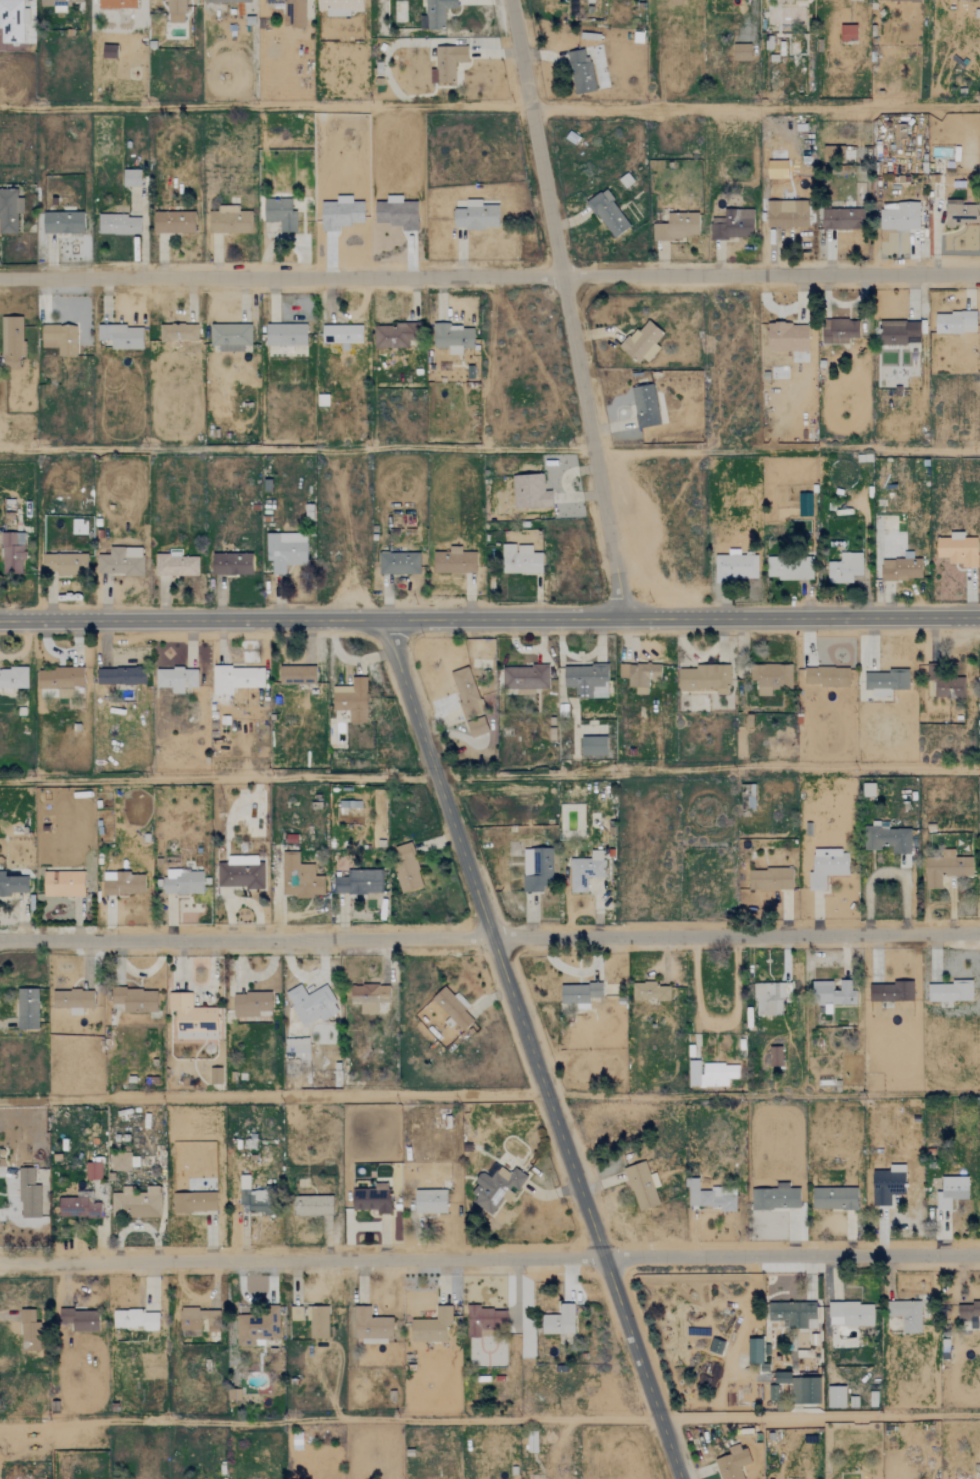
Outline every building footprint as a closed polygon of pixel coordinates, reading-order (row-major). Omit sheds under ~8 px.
[(22,24),(29,23),(28,8),(22,9),(22,0),(0,0),(0,30),(0,43),(23,43),(22,24)] [(40,8),(61,8),(61,4),(82,4),(82,0),(40,0),(40,8)] [(135,0),(98,0),(98,9),(136,8),(135,0)] [(185,23),(185,0),(167,0),(167,23),(185,23)] [(304,0),(264,0),(264,3),(285,4),(284,27),(304,27),(304,0)] [(362,0),(316,0),(316,11),(326,11),(325,16),(349,16),(349,10),(362,11),(362,0)] [(425,29),(444,29),(444,8),(457,8),(457,0),(426,0),(425,29)] [(840,42),(856,42),(857,26),(840,25),(840,42)] [(750,61),(751,44),(734,44),(733,60),(750,61)] [(117,58),(116,45),(101,45),(102,58),(117,58)] [(435,47),(435,70),(430,70),(430,83),(455,83),(454,63),(467,62),(466,46),(435,47)] [(573,95),(594,92),(587,49),(567,52),(573,95)] [(844,146),(824,145),(824,160),(844,161),(844,146)] [(122,187),(140,187),(140,170),(123,169),(122,187)] [(630,226),(604,189),(586,202),(612,239),(630,226)] [(16,234),(17,213),(22,214),(23,198),(16,198),(16,190),(0,190),(0,233),(16,234)] [(321,232),(338,232),(337,225),(364,224),(363,201),(352,201),(352,196),(335,196),(336,203),(320,203),(321,232)] [(417,231),(417,201),(401,202),(401,196),(386,196),(386,202),(374,202),(374,225),(402,224),(402,231),(417,231)] [(296,232),(296,211),(291,211),(291,199),(263,200),(263,222),(279,222),(279,233),(296,232)] [(978,226),(978,205),(961,205),(961,200),(945,199),(945,225),(978,226)] [(498,206),(481,205),(481,200),(465,200),(465,210),(454,209),(453,228),(498,229),(498,206)] [(807,229),(808,201),(767,201),(766,228),(807,229)] [(919,204),(879,205),(879,230),(919,230),(919,204)] [(210,207),(209,233),(248,233),(249,211),(238,211),(238,208),(210,207)] [(863,230),(863,209),(822,208),(822,229),(863,230)] [(710,239),(753,239),(753,210),(724,210),(724,219),(710,218),(710,239)] [(154,234),(194,233),(194,211),(153,212),(154,234)] [(83,233),(83,212),(42,213),(43,234),(83,233)] [(698,213),(667,213),(667,223),(653,223),(653,238),(698,239),(698,213)] [(98,233),(139,235),(140,216),(98,215),(98,233)] [(935,333),(975,334),(976,313),(935,312),(935,333)] [(23,317),(2,316),(1,370),(19,370),(19,356),(23,356),(23,317)] [(654,344),(663,333),(645,318),(621,346),(644,365),(659,348),(654,344)] [(821,344),(848,344),(848,339),(858,339),(859,321),(822,320),(821,344)] [(907,338),(919,338),(920,322),(880,321),(880,345),(906,346),(907,338)] [(808,325),(768,323),(767,351),(807,352),(808,325)] [(197,324),(158,325),(159,341),(197,340),(197,324)] [(251,325),(210,324),(210,345),(219,345),(219,351),(243,352),(243,346),(250,346),(251,325)] [(306,325),(266,324),(266,346),(306,346),(306,325)] [(373,349),(408,348),(408,340),(419,340),(419,324),(372,325),(373,349)] [(361,325),(322,326),(322,344),(344,343),(344,344),(362,344),(361,325)] [(433,349),(448,349),(448,355),(462,355),(462,348),(474,348),(473,325),(432,326),(433,349)] [(41,347),(57,348),(57,357),(75,357),(76,326),(41,326),(41,347)] [(97,340),(111,341),(111,349),(142,349),(142,327),(97,326),(97,340)] [(632,387),(636,429),(658,427),(654,385),(632,387)] [(327,395),(317,395),(317,406),(327,406),(327,395)] [(551,506),(551,491),(543,491),(543,475),(513,475),(513,507),(551,506)] [(797,517),(811,517),(811,494),(797,494),(797,517)] [(1,534),(1,573),(23,573),(23,533),(1,534)] [(265,534),(266,561),(271,561),(272,575),(285,575),(285,565),(306,565),(305,533),(265,534)] [(936,558),(948,558),(948,563),(960,563),(960,568),(977,568),(977,538),(963,538),(963,533),(949,533),(949,539),(936,539),(936,558)] [(532,545),(502,545),(502,574),(541,573),(541,553),(532,553),(532,545)] [(143,548),(109,547),(108,555),(97,555),(96,574),(142,575),(143,548)] [(433,573),(475,573),(475,553),(461,553),(461,547),(449,547),(449,553),(433,552),(433,573)] [(757,578),(757,555),(739,555),(739,550),(727,550),(727,555),(714,556),(715,583),(732,583),(732,579),(757,578)] [(155,576),(198,576),(198,557),(179,557),(179,554),(155,553),(155,576)] [(419,554),(378,553),(378,574),(419,575),(419,554)] [(828,583),(852,583),(852,576),(862,575),(862,553),(839,553),(839,561),(827,561),(828,583)] [(921,581),(921,559),(912,559),(912,553),(904,553),(903,561),(881,560),(881,580),(921,581)] [(42,554),(41,573),(86,574),(87,555),(42,554)] [(251,554),(212,554),(211,575),(251,575),(251,554)] [(813,579),(812,556),(766,557),(767,580),(813,579)] [(647,695),(647,681),(660,681),(660,665),(620,664),(620,678),(628,678),(628,687),(635,688),(635,694),(647,695)] [(791,664),(751,665),(752,682),(756,682),(757,697),(771,696),(770,689),(792,689),(791,664)] [(678,689),(714,690),(714,695),(729,695),(729,666),(694,665),(694,669),(678,669),(678,689)] [(279,667),(279,685),(315,684),(314,666),(279,667)] [(534,695),(534,689),(549,689),(548,666),(502,667),(502,696),(534,695)] [(607,688),(607,667),(564,666),(563,688),(575,688),(574,698),(591,698),(592,688),(607,688)] [(96,686),(144,684),(144,667),(96,668),(96,686)] [(263,688),(263,667),(212,668),(213,695),(231,695),(231,688),(263,688)] [(461,718),(481,713),(471,667),(451,671),(461,718)] [(804,667),(804,686),(848,687),(849,668),(804,667)] [(83,668),(37,669),(37,689),(57,689),(57,699),(72,699),(72,687),(83,687),(83,668)] [(155,687),(171,687),(171,694),(183,694),(183,688),(196,688),(197,669),(155,669),(155,687)] [(27,670),(0,670),(0,688),(27,689),(27,670)] [(908,671),(864,672),(864,690),(872,690),(872,699),(891,698),(891,690),(908,690),(908,671)] [(365,724),(366,678),(351,677),(351,687),(332,687),(332,711),(348,711),(348,724),(365,724)] [(962,699),(962,680),(935,680),(934,698),(962,699)] [(469,738),(487,733),(483,717),(465,721),(469,738)] [(606,738),(581,737),(580,756),(606,756),(606,738)] [(874,784),(863,784),(863,797),(874,797),(874,784)] [(401,893),(422,888),(411,844),(390,849),(401,893)] [(523,893),(542,892),(542,886),(552,886),(551,849),(522,849),(523,893)] [(569,893),(587,892),(586,879),(603,878),(603,851),(590,851),(590,859),(569,860),(569,893)] [(848,876),(848,851),(811,851),(811,891),(825,890),(825,876),(848,876)] [(972,876),(972,858),(954,858),(954,851),(945,851),(945,858),(926,858),(926,889),(941,889),(941,876),(972,876)] [(282,896),(323,896),(322,877),(314,877),(314,865),(298,865),(298,852),(282,853),(282,896)] [(226,856),(226,863),(216,863),(217,888),(264,887),(263,862),(257,863),(257,856),(226,856)] [(791,868),(748,869),(748,891),(792,890),(791,868)] [(381,871),(347,870),(346,877),(333,877),(332,893),(380,895),(381,871)] [(202,872),(163,871),(163,894),(202,895),(202,872)] [(27,895),(27,877),(4,877),(4,872),(0,872),(0,894),(27,895)] [(83,872),(42,872),(43,897),(83,896),(83,872)] [(103,873),(103,895),(144,894),(144,873),(103,873)] [(812,981),(813,1005),(855,1003),(855,989),(851,989),(850,980),(839,980),(839,991),(832,991),(832,980),(812,981)] [(670,1000),(670,987),(657,986),(657,981),(634,981),(634,999),(670,1000)] [(782,1015),(782,997),(791,997),(791,981),(754,982),(756,1016),(782,1015)] [(913,982),(869,983),(869,1002),(913,1001),(913,982)] [(927,983),(928,1002),(972,1001),(972,982),(927,983)] [(339,1012),(326,985),(306,995),(301,984),(284,992),(301,1027),(319,1018),(320,1021),(339,1012)] [(602,984),(560,985),(561,1004),(577,1003),(577,1009),(589,1009),(589,998),(602,997),(602,984)] [(389,985),(349,985),(349,1004),(360,1004),(360,1013),(377,1013),(377,1003),(388,1003),(389,985)] [(473,1020),(464,1011),(467,1008),(443,986),(430,999),(463,1030),(473,1020)] [(157,990),(111,988),(110,1003),(123,1004),(123,1011),(156,1012),(157,990)] [(37,1030),(38,989),(18,989),(17,1029),(37,1030)] [(93,1008),(93,990),(52,991),(52,1008),(69,1008),(69,1015),(82,1015),(82,1008),(93,1008)] [(174,1038),(216,1039),(217,1007),(191,1007),(192,993),(168,992),(168,1010),(175,1011),(174,1038)] [(270,1011),(270,993),(232,993),(233,1017),(258,1016),(258,1011),(270,1011)] [(285,1061),(309,1060),(309,1040),(284,1041),(285,1061)] [(781,1047),(769,1047),(769,1067),(782,1066),(781,1047)] [(700,1060),(688,1060),(689,1087),(700,1086),(700,1060)] [(728,1086),(728,1078),(738,1079),(738,1064),(703,1064),(702,1086),(728,1086)] [(221,1084),(221,1068),(210,1068),(210,1085),(221,1084)] [(101,1163),(85,1163),(85,1180),(101,1180),(101,1163)] [(872,1171),(872,1206),(893,1206),(893,1195),(905,1195),(905,1164),(889,1164),(889,1170),(872,1171)] [(491,1215),(502,1197),(509,1202),(527,1176),(514,1167),(509,1173),(498,1166),(490,1178),(482,1173),(469,1191),(477,1196),(472,1202),(491,1215)] [(40,1185),(34,1185),(34,1168),(19,1168),(18,1217),(40,1218),(40,1185)] [(239,1204),(247,1204),(247,1213),(268,1212),(267,1190),(249,1191),(249,1175),(239,1175),(239,1204)] [(968,1199),(967,1177),(941,1177),(941,1191),(936,1191),(936,1209),(951,1209),(950,1199),(968,1199)] [(688,1208),(735,1209),(736,1189),(710,1189),(710,1191),(698,1190),(698,1178),(685,1178),(685,1186),(688,1186),(688,1208)] [(389,1183),(374,1184),(374,1189),(351,1190),(352,1210),(375,1210),(375,1215),(390,1214),(389,1183)] [(751,1210),(800,1209),(799,1188),(789,1188),(789,1183),(775,1183),(775,1189),(751,1189),(751,1210)] [(160,1187),(121,1187),(121,1193),(111,1193),(111,1217),(160,1217),(160,1187)] [(857,1188),(812,1187),(812,1209),(856,1210),(857,1188)] [(446,1213),(446,1190),(415,1189),(415,1213),(446,1213)] [(216,1192),(173,1193),(173,1212),(216,1212),(216,1192)] [(332,1196),(290,1196),(290,1215),(332,1216),(332,1196)] [(58,1217),(100,1217),(100,1203),(88,1203),(87,1197),(58,1198),(58,1217)] [(921,1333),(920,1301),(888,1302),(888,1317),(902,1316),(902,1333),(921,1333)] [(873,1302),(828,1303),(829,1326),(873,1325),(873,1302)] [(957,1302),(956,1319),(976,1320),(977,1316),(979,1316),(979,1303),(957,1302)] [(816,1329),(816,1303),(775,1304),(776,1321),(787,1320),(788,1329),(816,1329)] [(574,1334),(573,1304),(559,1304),(559,1315),(541,1315),(541,1334),(574,1334)] [(290,1320),(301,1320),(301,1306),(290,1307),(290,1320)] [(392,1317),(370,1317),(370,1306),(354,1306),(354,1339),(362,1339),(362,1342),(392,1342),(392,1317)] [(434,1320),(411,1319),(410,1341),(445,1342),(446,1325),(451,1325),(452,1306),(435,1306),(434,1320)] [(328,1307),(310,1307),(309,1339),(327,1339),(328,1307)] [(506,1309),(467,1308),(466,1337),(481,1338),(481,1329),(506,1330),(506,1309)] [(112,1310),(113,1329),(158,1328),(158,1313),(143,1313),(142,1309),(112,1310)] [(179,1336),(205,1336),(205,1332),(219,1332),(219,1309),(179,1309),(179,1336)] [(39,1322),(34,1322),(34,1310),(20,1310),(21,1352),(40,1351),(39,1322)] [(97,1332),(98,1311),(59,1310),(58,1323),(72,1323),(72,1331),(97,1332)] [(237,1346),(255,1346),(255,1340),(279,1340),(279,1316),(252,1316),(252,1310),(237,1310),(237,1346)] [(720,1355),(724,1342),(712,1338),(708,1351),(720,1355)] [(790,1372),(774,1372),(774,1384),(790,1384),(790,1372)] [(820,1378),(793,1377),(792,1404),(819,1405),(820,1378)] [(827,1407),(845,1408),(845,1386),(827,1386),(827,1407)] [(537,1432),(528,1432),(527,1452),(536,1453),(537,1432)] [(739,1467),(751,1463),(746,1448),(740,1450),(739,1444),(727,1448),(729,1455),(715,1459),(721,1478),(743,1478),(739,1467)]
